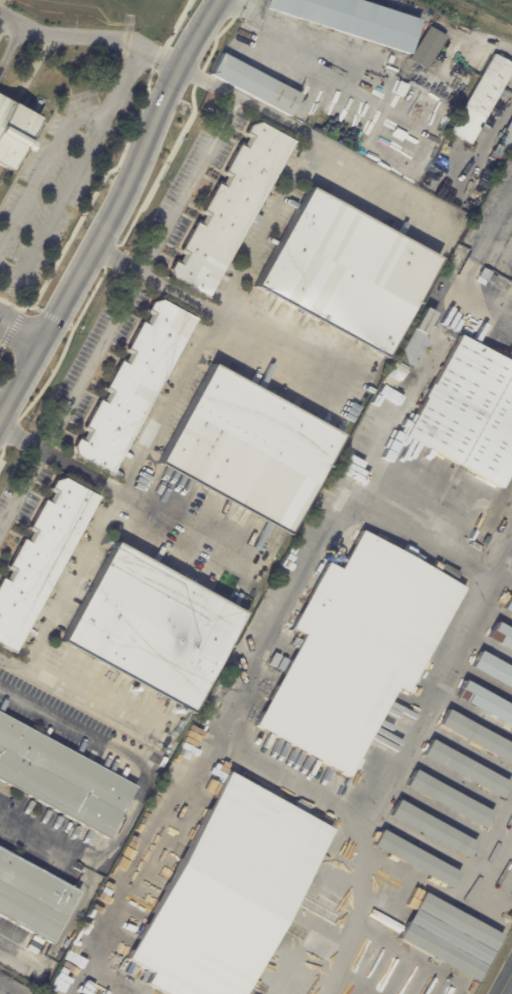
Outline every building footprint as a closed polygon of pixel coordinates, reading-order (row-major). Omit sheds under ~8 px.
[(266,7),(268,0),(360,0),(421,20),(410,54),(266,7)] [(447,37),(427,70),(410,60),(430,26),(447,37)] [(251,70),(300,97),(289,118),(210,76),(222,54),(251,70)] [(499,57),(511,64),(511,73),(472,145),(451,133),(494,54),(499,57)] [(391,55),(396,57),(393,64),(388,62),(391,55)] [(10,171),(0,166),(0,97),(39,118),(27,140),(34,144),(29,152),(22,148),(10,171)] [(494,152),(511,119),(511,145),(505,158),(494,152)] [(212,302),(294,146),(254,123),(168,277),(212,302)] [(381,356),(437,260),(311,188),(257,288),(381,356)] [(117,478),(72,453),(159,299),(204,324),(117,478)] [(426,347),(419,349),(422,357),(413,360),(416,368),(408,371),(394,394),(380,386),(426,307),(437,313),(424,335),(428,347),(426,347)] [(462,338),(511,365),(511,493),(406,437),(462,338)] [(285,532),(339,436),(215,366),(159,464),(285,532)] [(100,498),(60,479),(0,588),(0,643),(15,652),(100,498)] [(257,724),(364,532),(457,584),(350,777),(257,724)] [(193,708),(243,616),(117,543),(64,640),(193,708)] [(502,611),(511,594),(511,616),(502,611)] [(496,623),(511,632),(511,654),(487,640),(496,623)] [(59,633),(55,638),(51,636),(54,630),(59,633)] [(481,652),(511,669),(511,690),(472,668),(481,652)] [(282,659),(288,662),(282,674),(276,671),(282,659)] [(466,681),(511,707),(511,729),(457,698),(466,681)] [(448,711),(511,746),(511,767),(439,727),(448,711)] [(137,788),(0,712),(0,779),(109,839),(137,788)] [(432,741),(509,784),(501,801),(423,757),(432,741)] [(415,771),(492,814),(483,831),(406,787),(415,771)] [(162,993),(243,993),(335,831),(232,772),(122,972),(162,993)] [(398,800),(476,844),(467,860),(389,816),(398,800)] [(382,831),(460,875),(451,891),(373,847),(382,831)] [(0,847),(0,914),(55,945),(85,894),(0,847)] [(426,894),(403,937),(477,980),(502,937),(426,894)]
